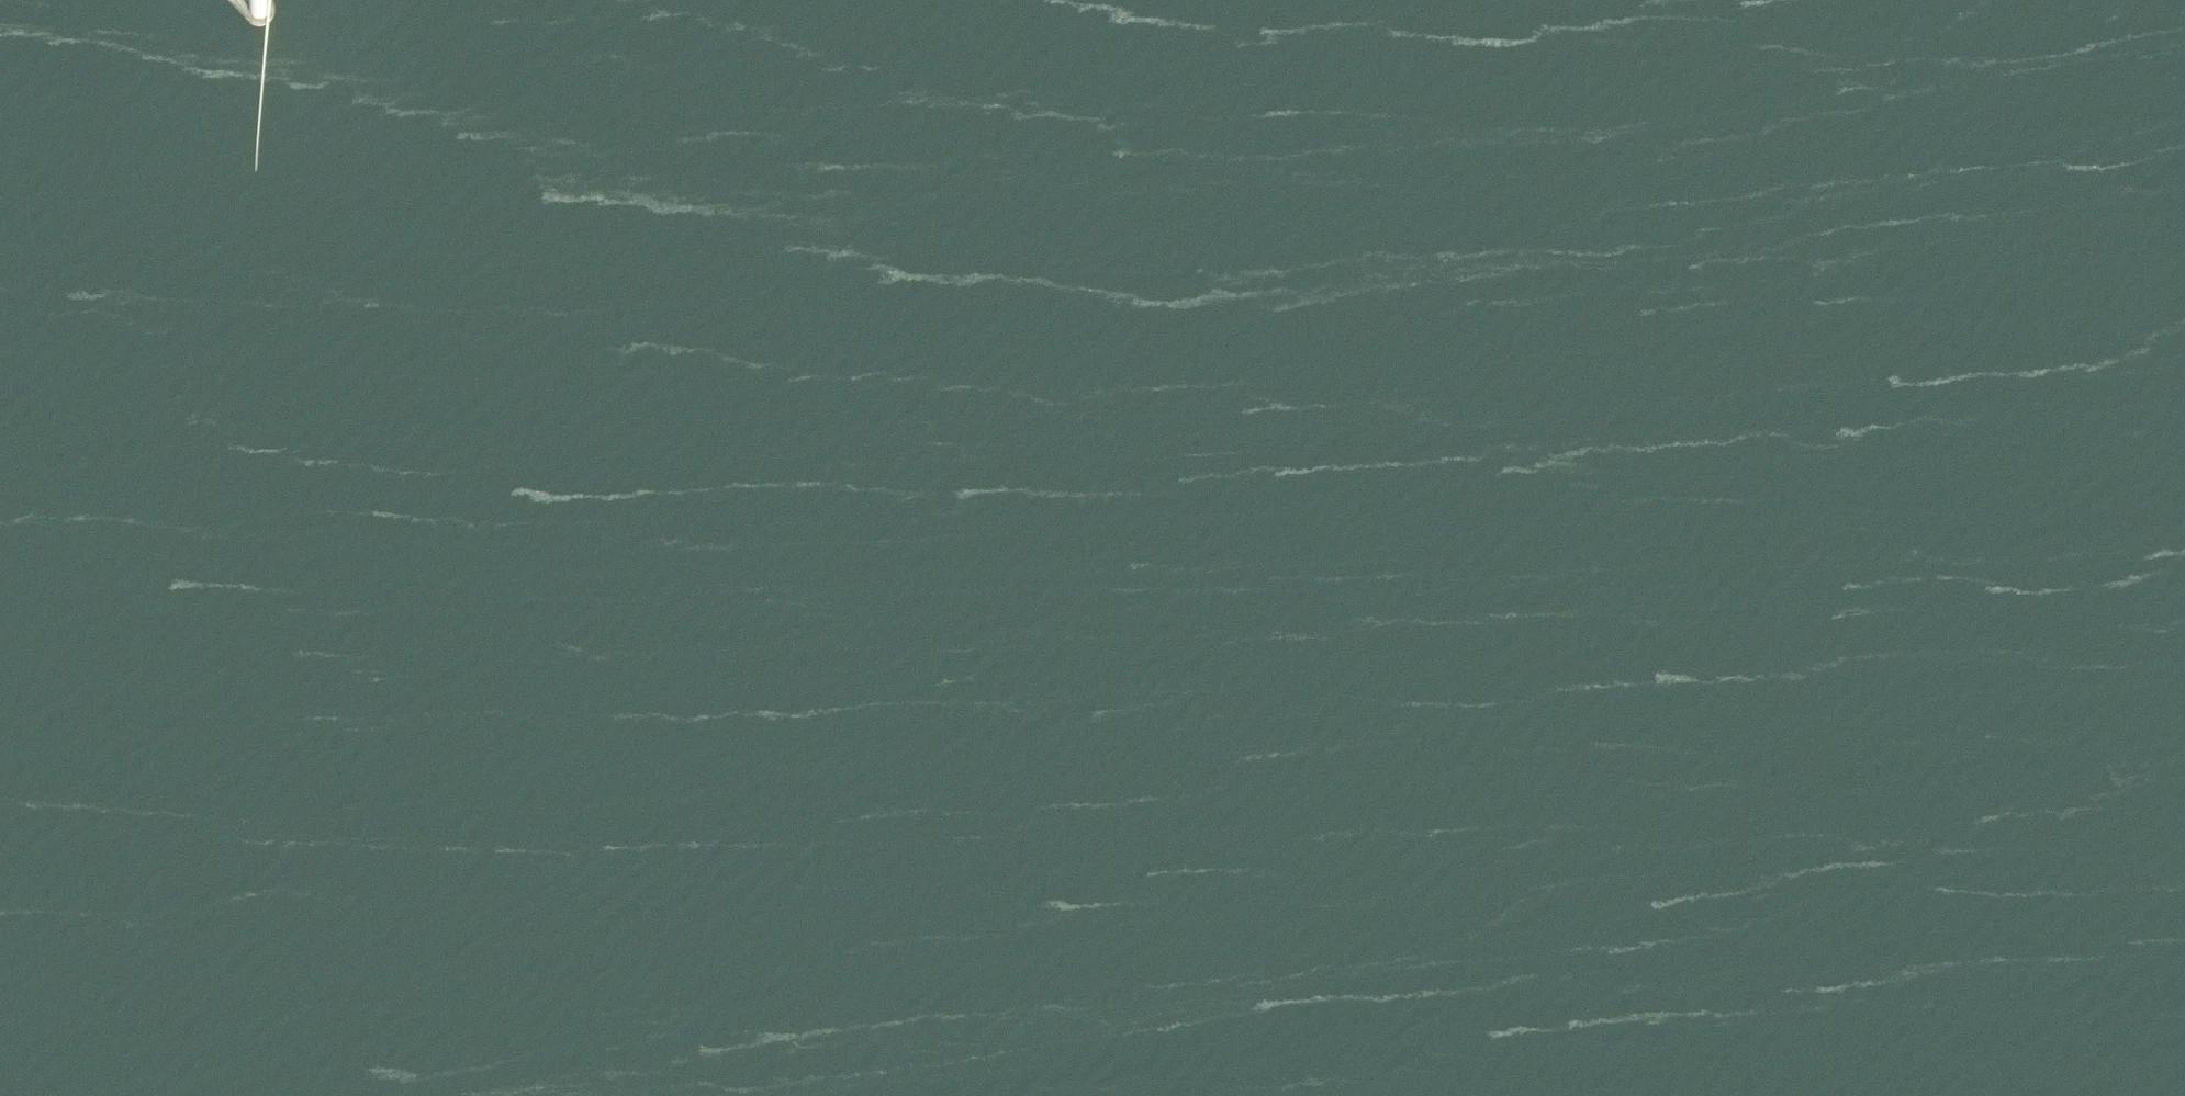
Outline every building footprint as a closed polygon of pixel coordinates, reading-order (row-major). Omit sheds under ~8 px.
[(250,13),(249,17),(250,20),(252,23),(256,26),(259,26),(263,25),(266,23),(268,21),(269,17),(268,13),(266,9),(263,8),(259,7),(255,7),(252,9),(250,13)]
